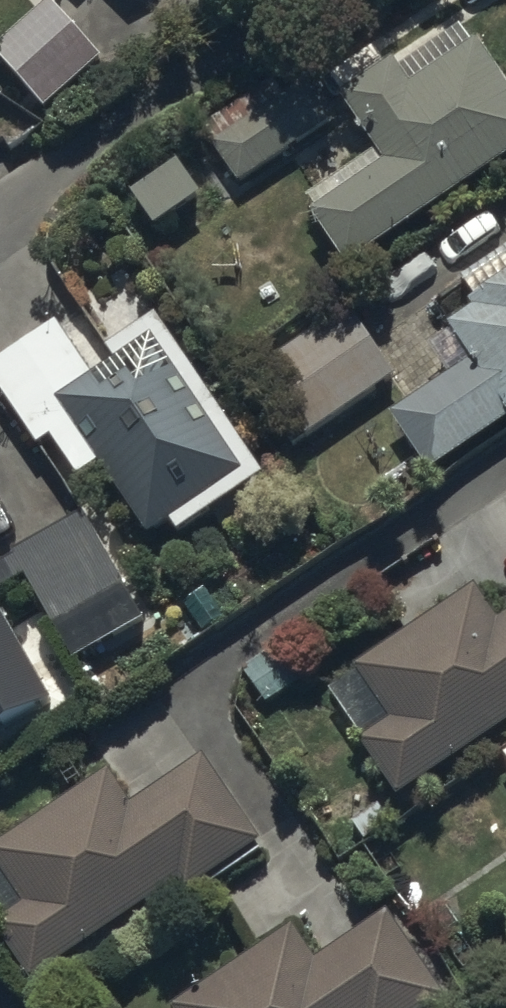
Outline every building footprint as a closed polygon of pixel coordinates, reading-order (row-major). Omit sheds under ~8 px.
[(53,0),(44,0),(0,39),(0,58),(45,109),(104,57),(53,0)] [(505,157),(505,76),(482,40),(476,44),(462,25),(402,67),(394,56),(340,93),(388,162),(315,213),(351,265),(505,157)] [(236,182),(331,119),(304,78),(209,141),(236,182)] [(157,229),(203,196),(180,164),(134,198),(157,229)] [(463,283),(469,291),(441,311),(474,360),(393,415),(432,473),(505,423),(505,254),(463,283)] [(397,377),(348,307),(244,376),(295,448),(397,377)] [(0,359),(0,388),(38,447),(53,437),(78,476),(101,461),(147,532),(169,518),(178,532),(265,475),(160,315),(109,348),(116,359),(93,375),(57,320),(0,359)] [(27,577),(73,658),(144,617),(84,512),(14,551),(16,556),(0,565),(0,592),(27,577)] [(366,738),(362,741),(398,796),(405,791),(505,724),(505,612),(497,618),(477,588),(357,667),(359,670),(332,687),(366,738)] [(53,699),(0,606),(0,729),(53,699)] [(35,978),(178,880),(191,899),(264,849),(202,757),(131,804),(107,769),(0,841),(0,926),(35,978)] [(388,911),(318,958),(295,924),(174,1007),(175,1007),(433,1007),(447,998),(388,911)]
